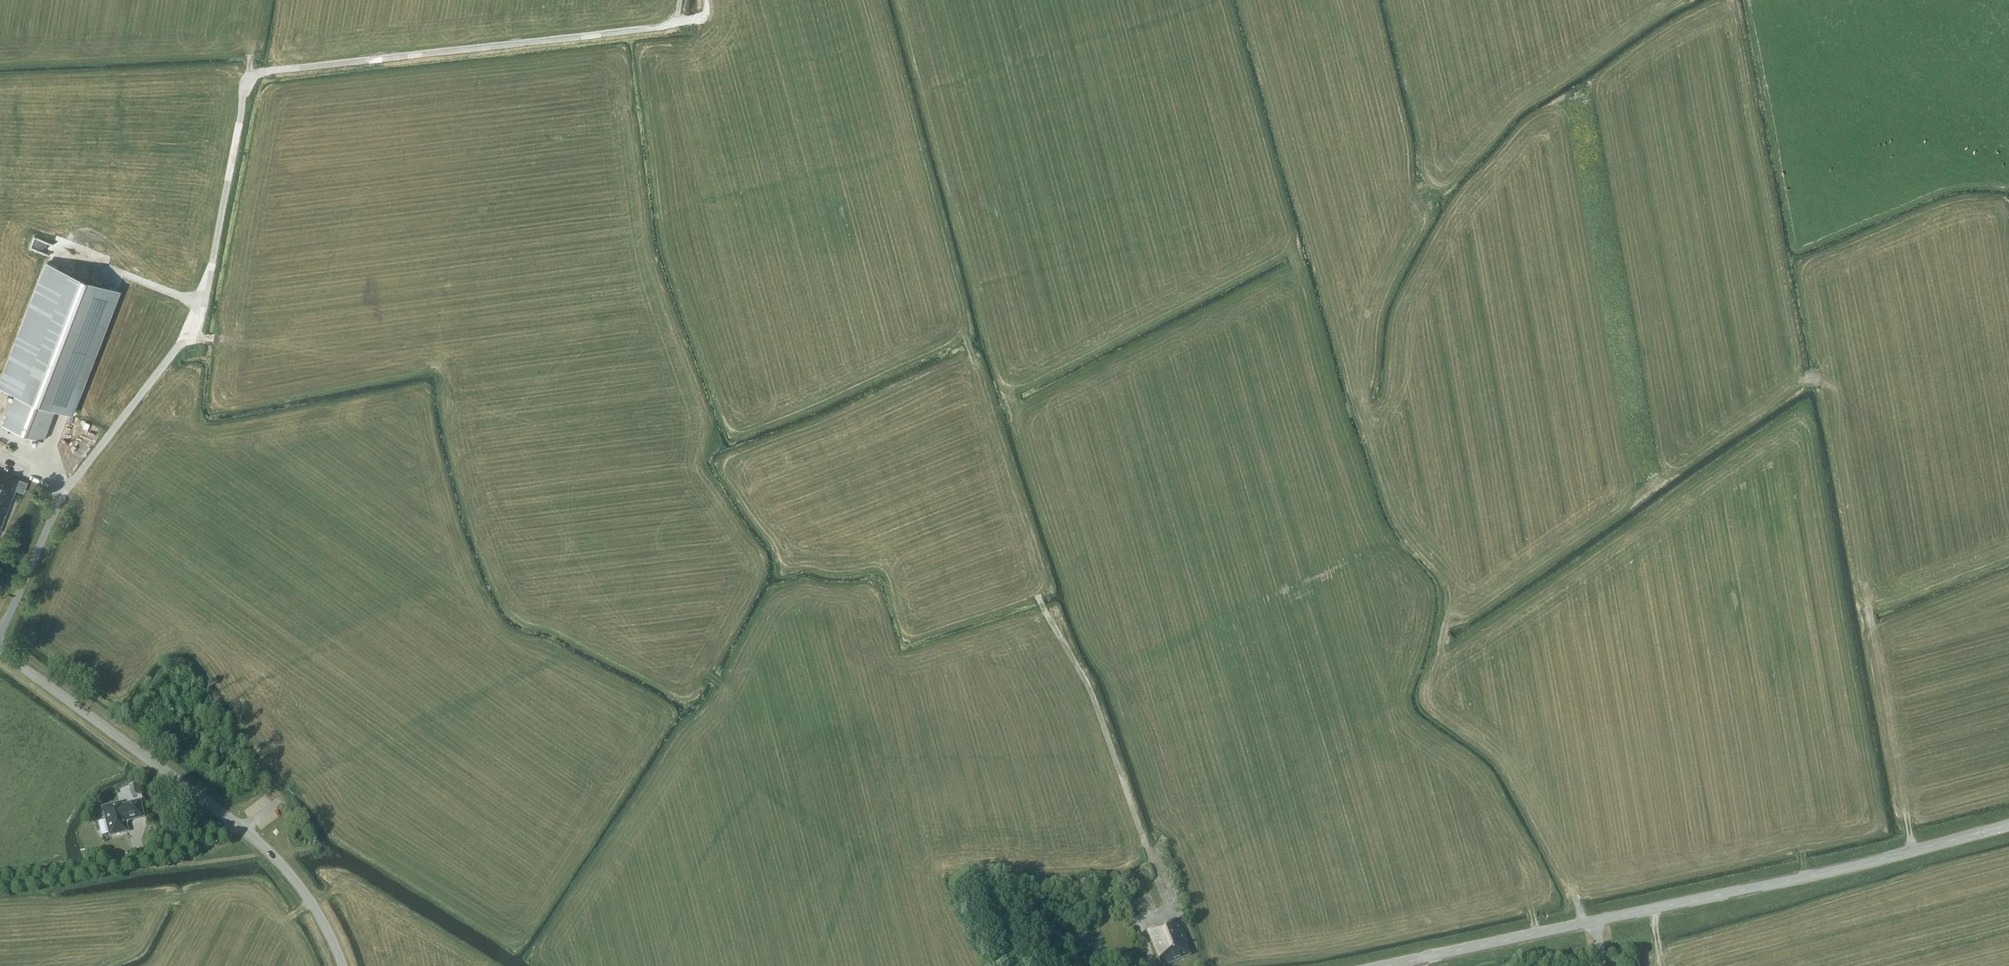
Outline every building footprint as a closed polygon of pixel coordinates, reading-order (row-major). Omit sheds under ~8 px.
[(121,290),(45,260),(0,377),(0,386),(14,391),(1,423),(43,439),(55,408),(73,414),(121,290)] [(0,532),(16,489),(21,491),(25,481),(0,471),(0,532)] [(138,794),(136,785),(129,786),(132,796),(138,794)] [(144,819),(140,800),(121,805),(121,802),(101,807),(108,838),(128,833),(126,823),(144,819)] [(1178,919),(1169,923),(1168,921),(1147,930),(1161,965),(1162,965),(1163,965),(1164,965),(1165,965),(1191,956),(1186,944),(1187,943),(1178,919)] [(1081,942),(1091,945),(1093,937),(1083,934),(1081,942)]
